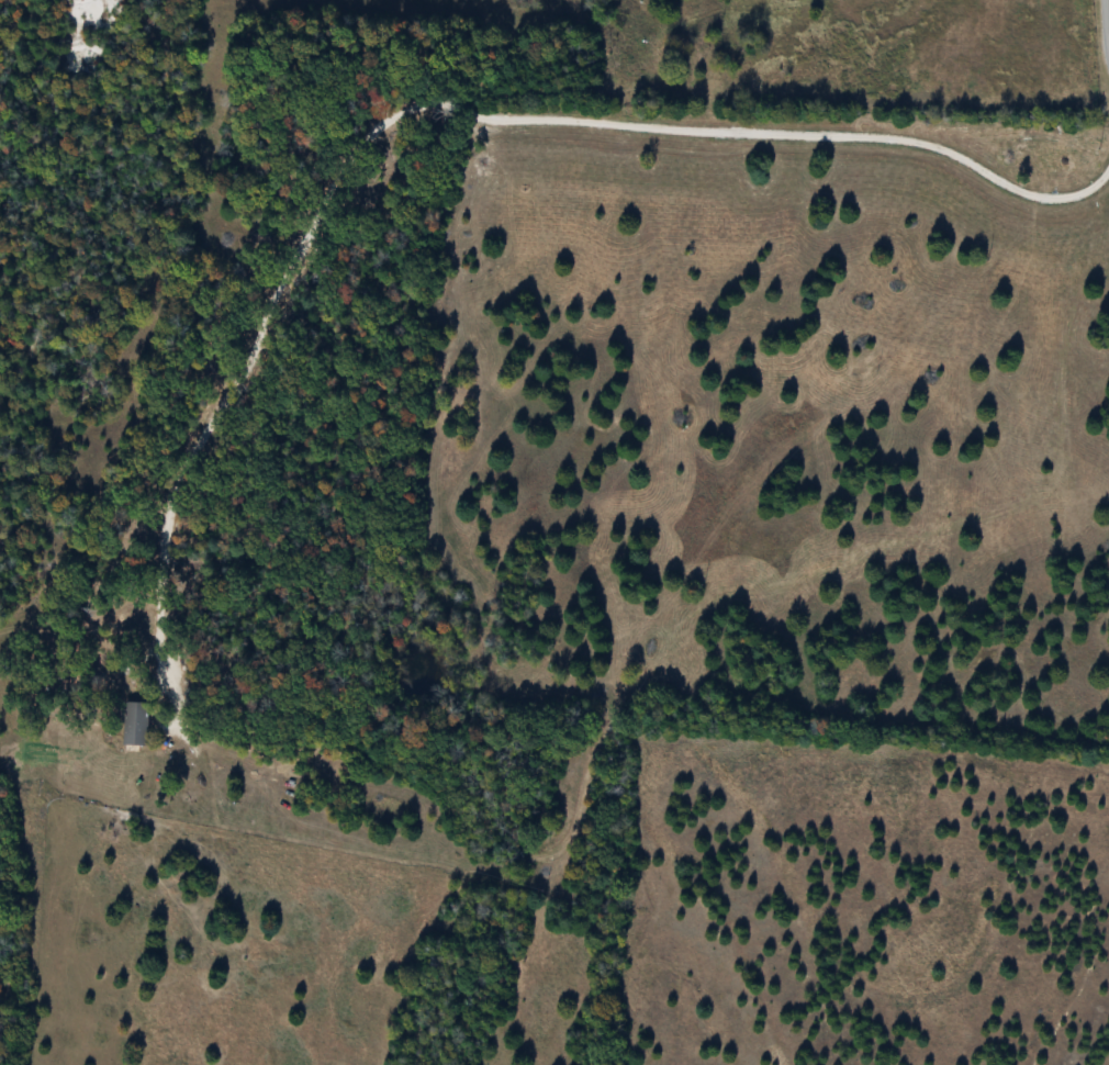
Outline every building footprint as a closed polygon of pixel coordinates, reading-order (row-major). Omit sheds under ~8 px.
[(145,747),(145,702),(122,702),(122,747),(145,747)]
